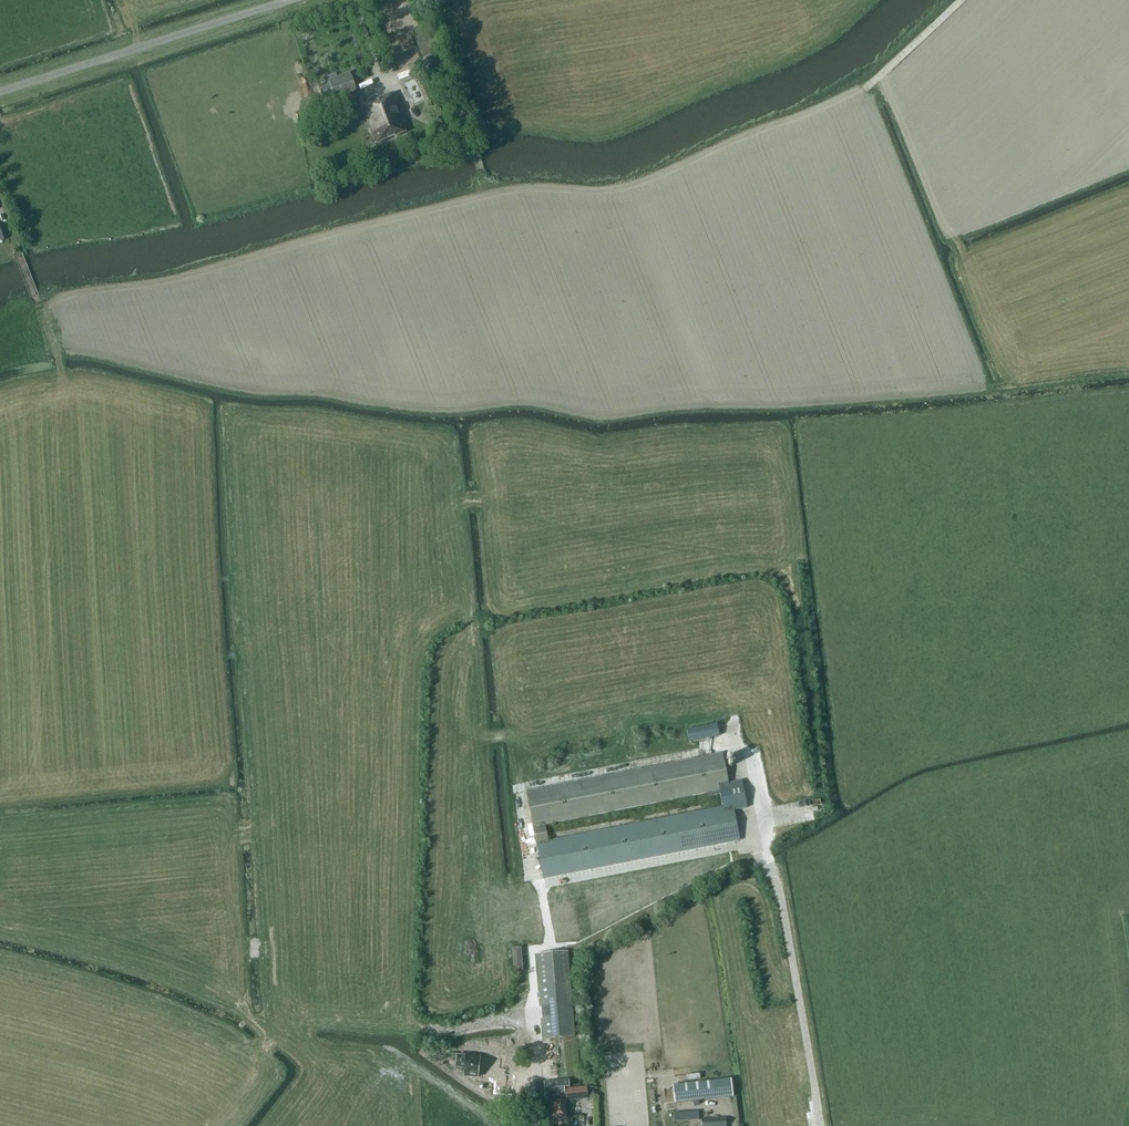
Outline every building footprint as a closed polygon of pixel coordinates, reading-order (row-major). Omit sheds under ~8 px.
[(434,32),(423,36),(430,53),(441,49),(434,32)] [(333,95),(334,96),(346,92),(348,99),(358,96),(350,72),(328,80),(329,82),(318,86),(323,98),(333,95)] [(415,102),(424,98),(415,77),(405,82),(415,102)] [(426,79),(420,82),(424,91),(430,88),(426,79)] [(402,123),(404,122),(394,93),(361,104),(375,142),(405,132),(402,123)] [(687,729),(690,742),(721,735),(719,723),(687,729)] [(734,810),(745,808),(740,781),(729,784),(723,753),(527,791),(534,825),(537,843),(544,878),(740,840),(734,810)] [(544,1039),(575,1036),(567,949),(536,952),(544,1039)] [(457,1056),(456,1066),(465,1067),(465,1075),(478,1077),(477,1079),(495,1081),(494,1092),(511,1094),(512,1082),(507,1082),(509,1067),(501,1066),(502,1058),(467,1054),(467,1057),(457,1056)] [(674,1102),(733,1096),(731,1078),(672,1085),(674,1102)] [(569,1079),(544,1081),(545,1096),(553,1096),(553,1100),(551,1100),(553,1119),(567,1118),(565,1099),(567,1099),(567,1101),(588,1099),(587,1087),(569,1088),(569,1079)] [(675,1112),(676,1121),(700,1118),(699,1108),(675,1112)] [(713,1118),(714,1125),(726,1125),(726,1118),(713,1118)]
